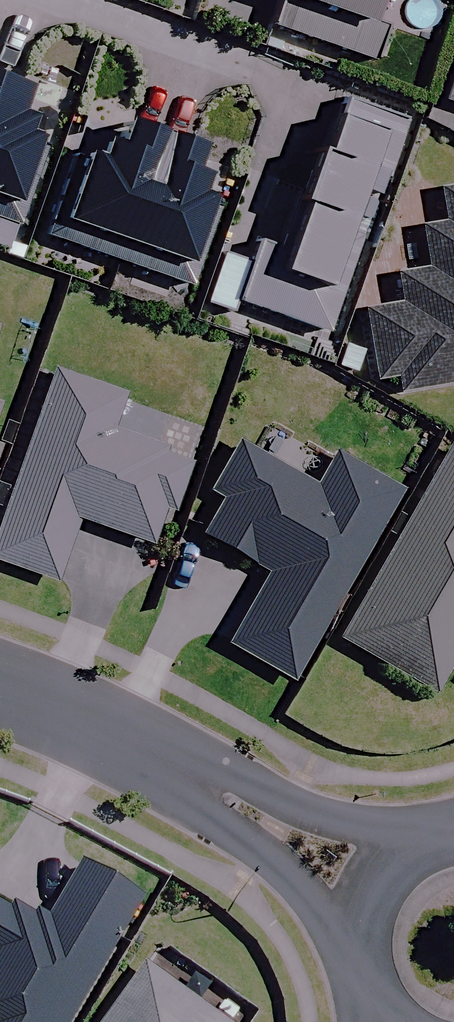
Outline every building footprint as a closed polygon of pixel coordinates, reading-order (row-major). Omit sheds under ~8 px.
[(270,19),(370,54),(382,21),(366,15),(371,0),(277,0),(270,19)] [(437,103),(453,108),(453,53),(437,103)] [(16,219),(47,132),(23,124),(30,106),(16,101),(26,74),(0,65),(0,214),(16,219)] [(329,326),(403,118),(344,97),(339,111),(332,108),(320,140),(316,139),(298,191),(302,192),(282,246),(260,238),(240,294),(329,326)] [(115,255),(163,123),(126,111),(118,135),(105,131),(98,149),(87,145),(83,155),(74,152),(46,230),(115,255)] [(198,136),(163,123),(115,255),(187,281),(219,192),(198,184),(204,165),(190,160),(198,136)] [(399,390),(453,379),(453,181),(438,183),(443,217),(419,222),(427,262),(396,266),(402,296),(360,303),(375,374),(395,370),(399,390)] [(51,367),(0,512),(0,560),(53,578),(75,516),(149,542),(181,454),(105,427),(118,390),(51,367)] [(397,487),(332,451),(316,481),(237,437),(210,486),(223,493),(202,530),(268,566),(227,640),(293,676),(397,487)] [(442,448),(334,643),(430,696),(453,652),(453,454),(442,448)] [(74,868),(39,931),(0,909),(0,1021),(68,1021),(134,901),(74,868)] [(139,970),(103,1021),(213,1021),(139,970)]
